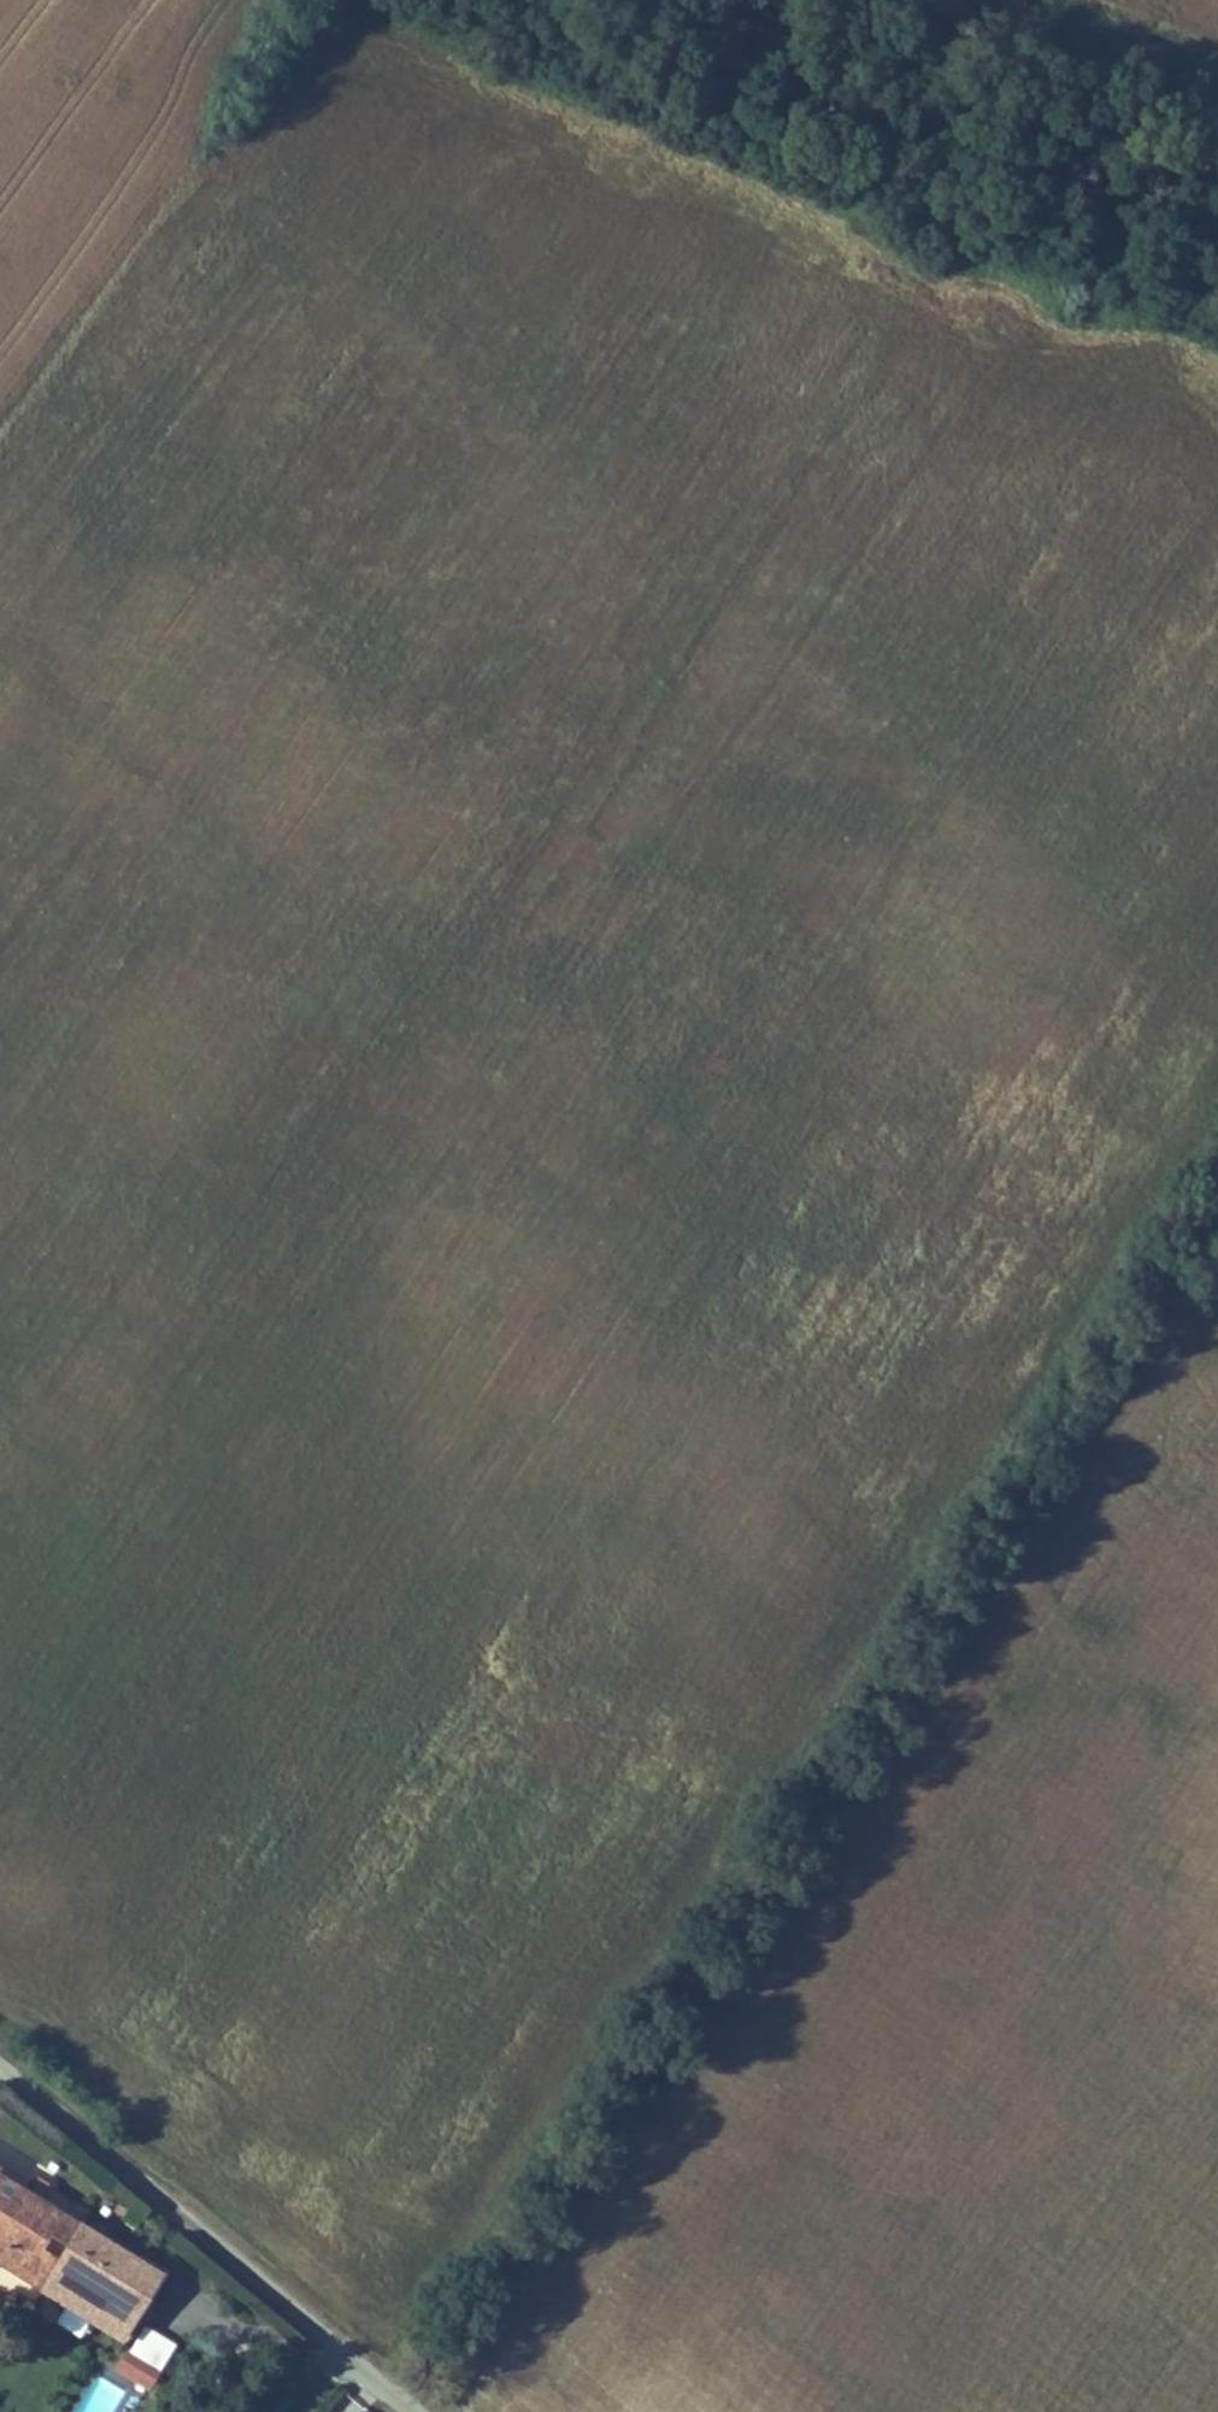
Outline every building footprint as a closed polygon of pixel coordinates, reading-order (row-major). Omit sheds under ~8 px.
[(32,2285),(71,2222),(81,2204),(40,2180),(32,2194),(0,2175),(0,2265),(32,2285)] [(163,2278),(71,2222),(32,2285),(125,2341),(163,2278)] [(150,2392),(164,2368),(127,2347),(113,2371),(150,2392)]
